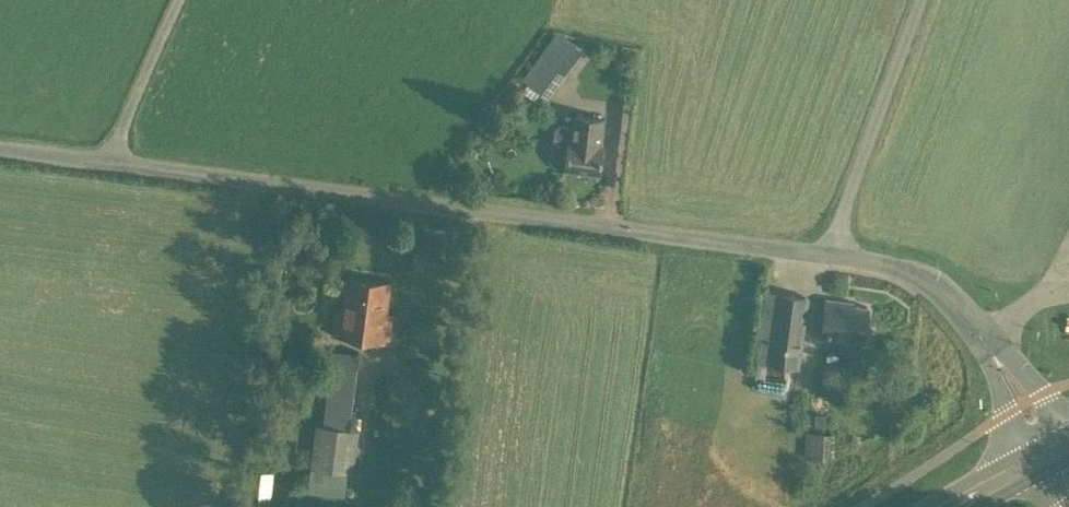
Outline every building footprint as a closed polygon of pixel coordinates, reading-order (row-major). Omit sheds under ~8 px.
[(547,96),(584,47),(555,33),(522,78),(526,80),(547,96)] [(573,114),(572,125),(560,123),(554,127),(553,138),(558,143),(566,144),(563,168),(598,171),(601,145),(602,145),(604,117),(573,114)] [(341,334),(380,339),(387,283),(347,278),(341,334)] [(799,367),(809,296),(775,293),(764,292),(755,361),(799,367)] [(862,340),(866,311),(843,308),(844,304),(826,301),(821,334),(862,340)] [(357,356),(331,352),(321,424),(317,466),(351,467),(354,445),(344,444),(357,356)] [(824,414),(814,414),(813,426),(823,426),(824,414)] [(805,432),(803,457),(832,459),(833,433),(805,432)] [(266,500),(270,470),(248,468),(245,498),(266,500)]
